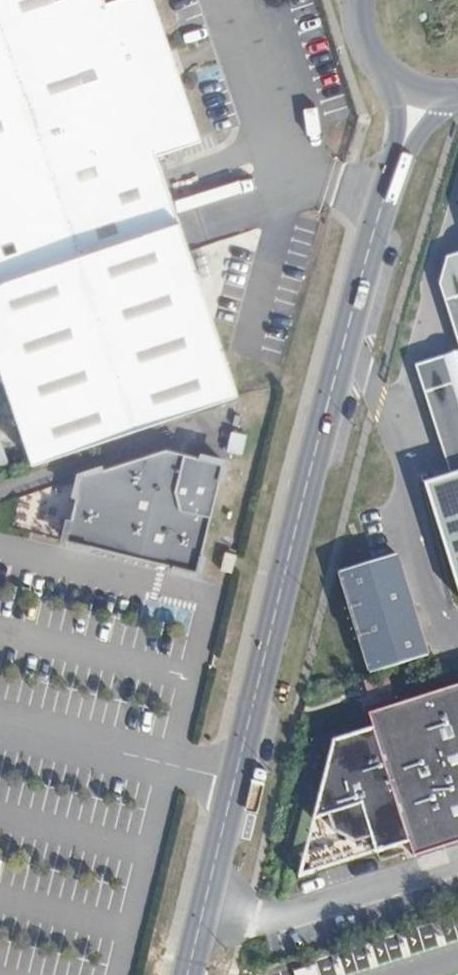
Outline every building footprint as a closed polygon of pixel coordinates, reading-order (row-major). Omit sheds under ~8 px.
[(14,480),(215,409),(132,169),(172,155),(122,13),(83,24),(74,0),(0,0),(0,441),(14,480)] [(268,0),(245,0),(244,2),(263,12),(268,0)] [(244,455),(248,434),(234,432),(230,452),(244,455)] [(168,450),(77,477),(72,498),(77,499),(73,520),(66,520),(60,546),(198,577),(223,462),(168,450)] [(457,602),(457,474),(403,494),(440,607),(457,602)] [(414,651),(381,554),(326,573),(359,668),(414,651)] [(347,719),(352,734),(316,746),(282,892),(392,857),(396,869),(457,849),(457,684),(347,719)]
